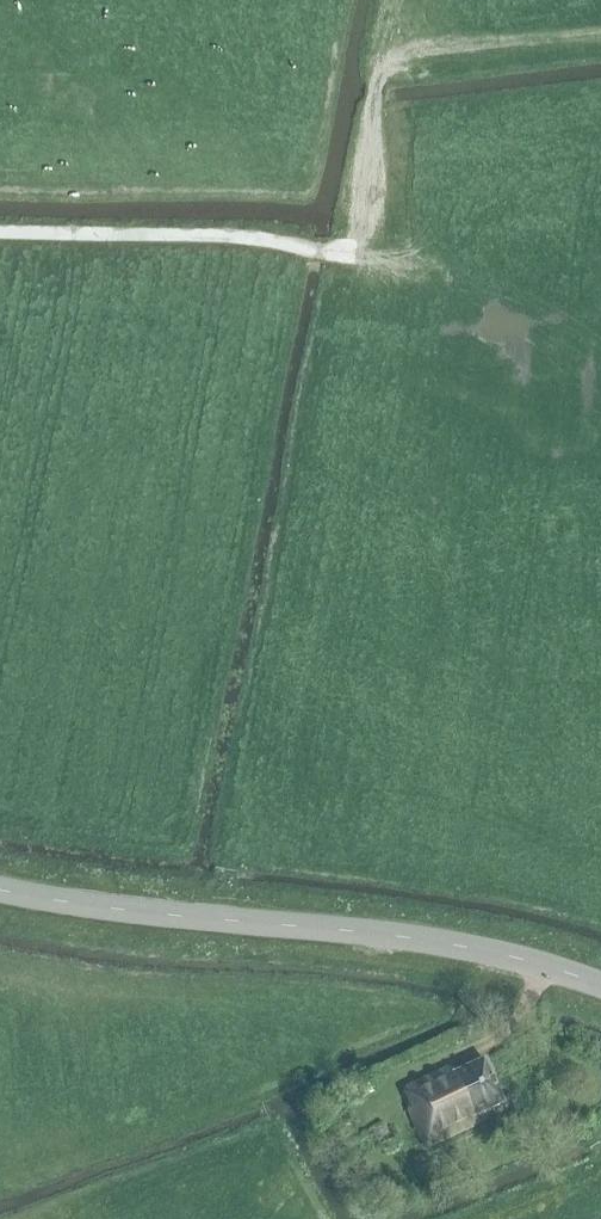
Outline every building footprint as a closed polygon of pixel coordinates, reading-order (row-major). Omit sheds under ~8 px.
[(503,1102),(483,1059),(453,1074),(450,1067),(403,1089),(412,1107),(408,1108),(427,1148),(492,1117),(489,1110),(503,1102)]
